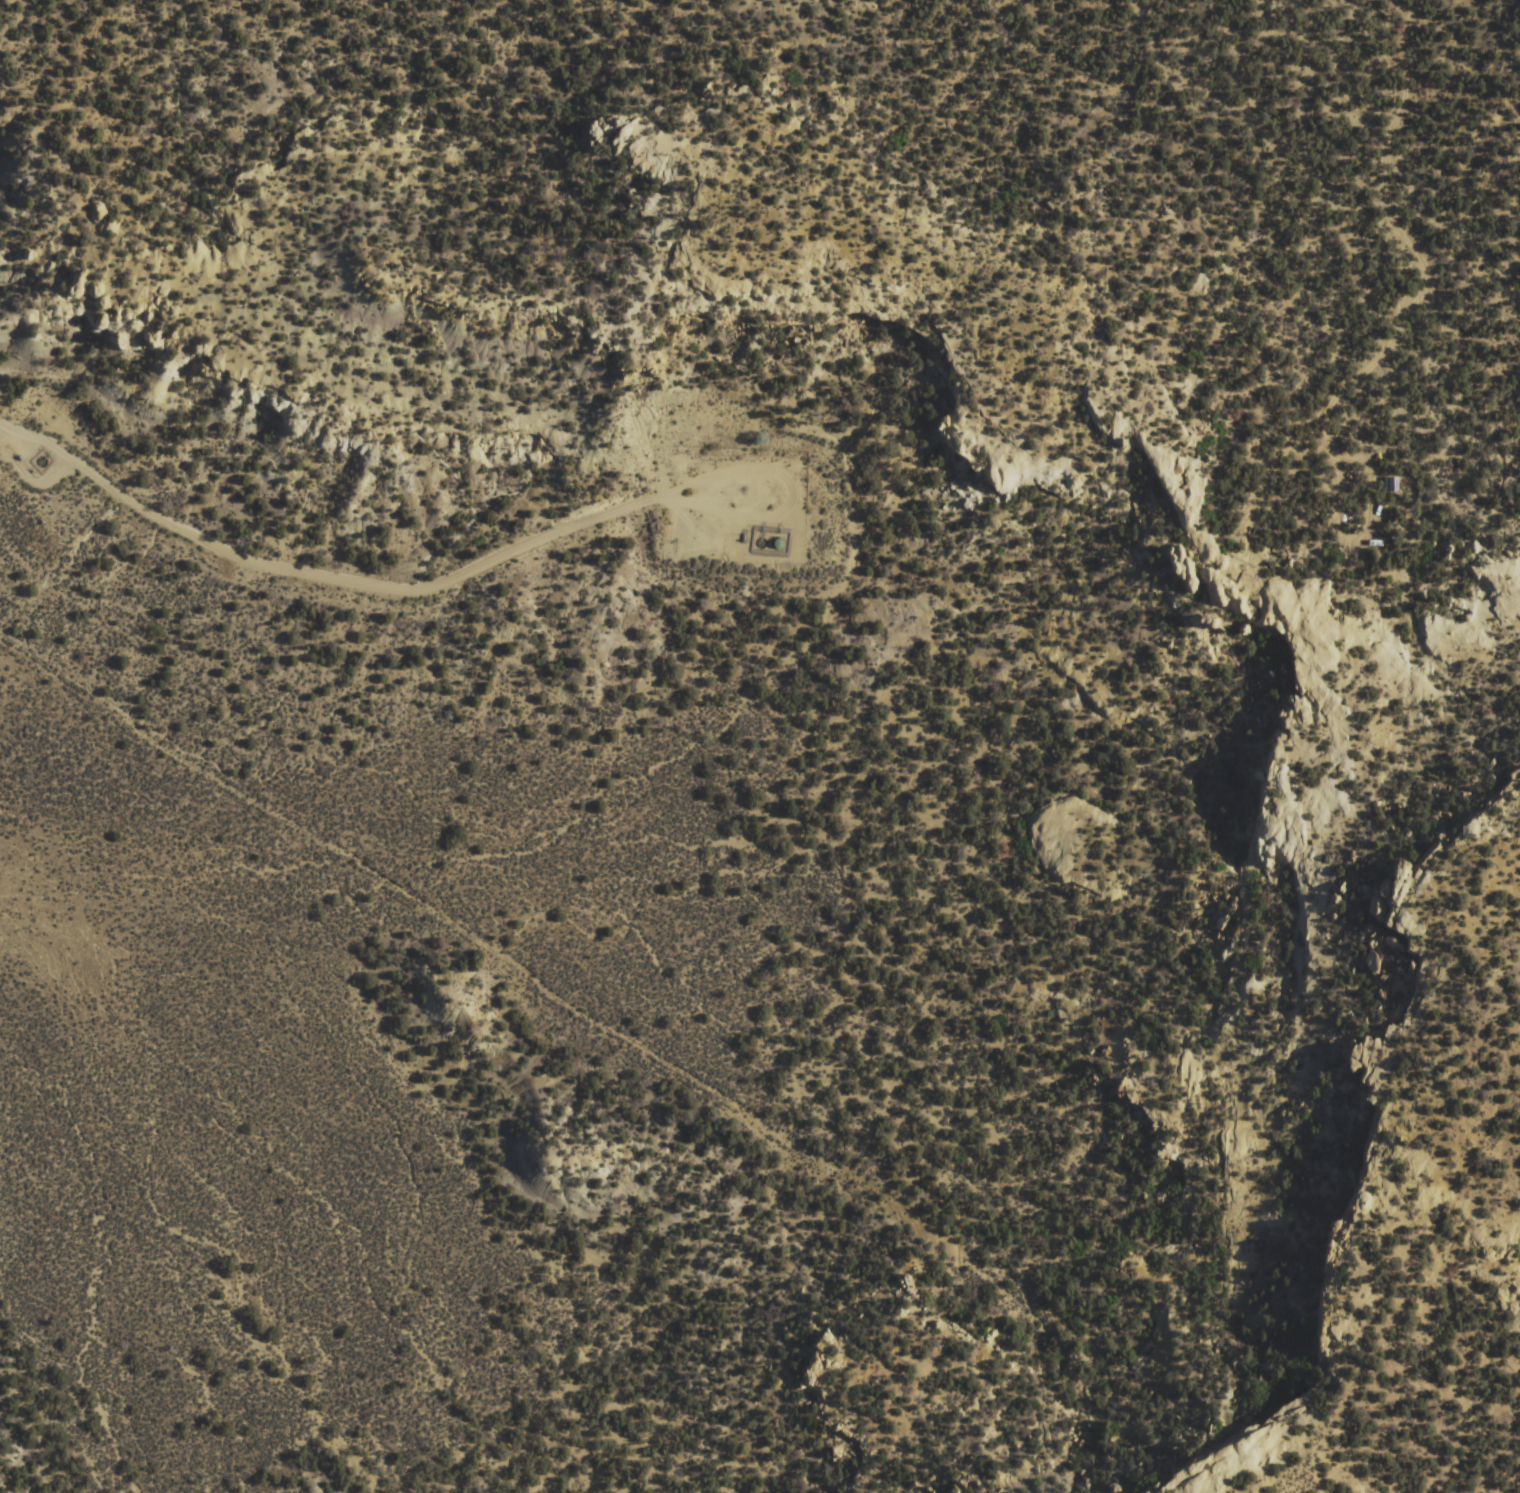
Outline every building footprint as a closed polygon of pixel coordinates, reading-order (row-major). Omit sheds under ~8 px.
[(1393,492),(1393,477),(1379,477),(1379,492),(1393,492)]
